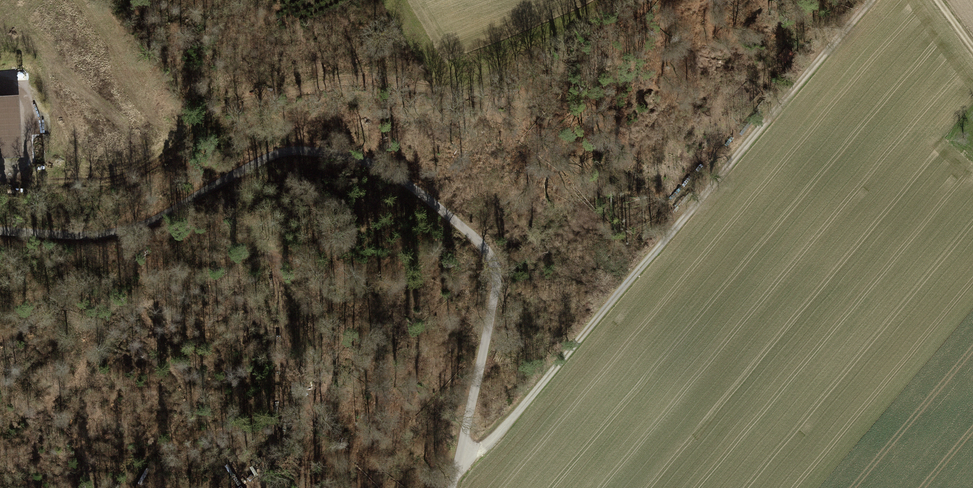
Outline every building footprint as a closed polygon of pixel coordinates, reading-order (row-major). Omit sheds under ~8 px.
[(20,156),(17,100),(0,101),(0,157),(20,156)]
